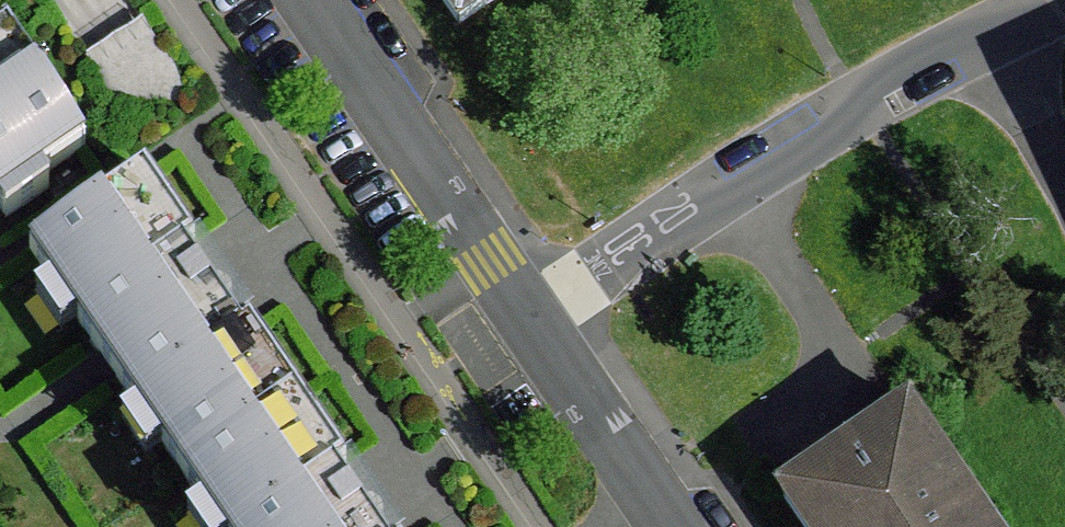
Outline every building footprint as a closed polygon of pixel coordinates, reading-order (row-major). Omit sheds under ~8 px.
[(460,22),(492,0),(445,0),(460,22)] [(142,19),(115,36),(86,58),(102,83),(104,101),(183,102),(183,82),(175,66),(142,19)] [(85,146),(7,31),(0,36),(0,204),(85,146)] [(182,475),(299,397),(144,172),(30,251),(96,348),(118,380),(182,475)] [(182,475),(218,526),(390,526),(299,397),(182,475)] [(783,493),(807,526),(991,526),(908,408),(783,493)]
